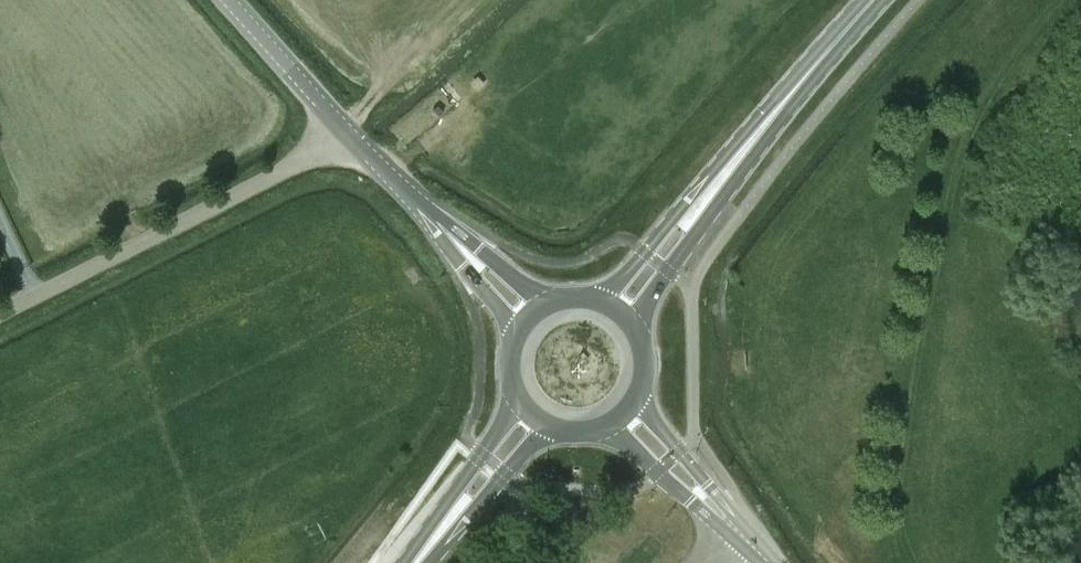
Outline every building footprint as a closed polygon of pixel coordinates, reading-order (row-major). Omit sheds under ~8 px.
[(444,111),(438,105),(433,110),(438,115),(444,111)]
